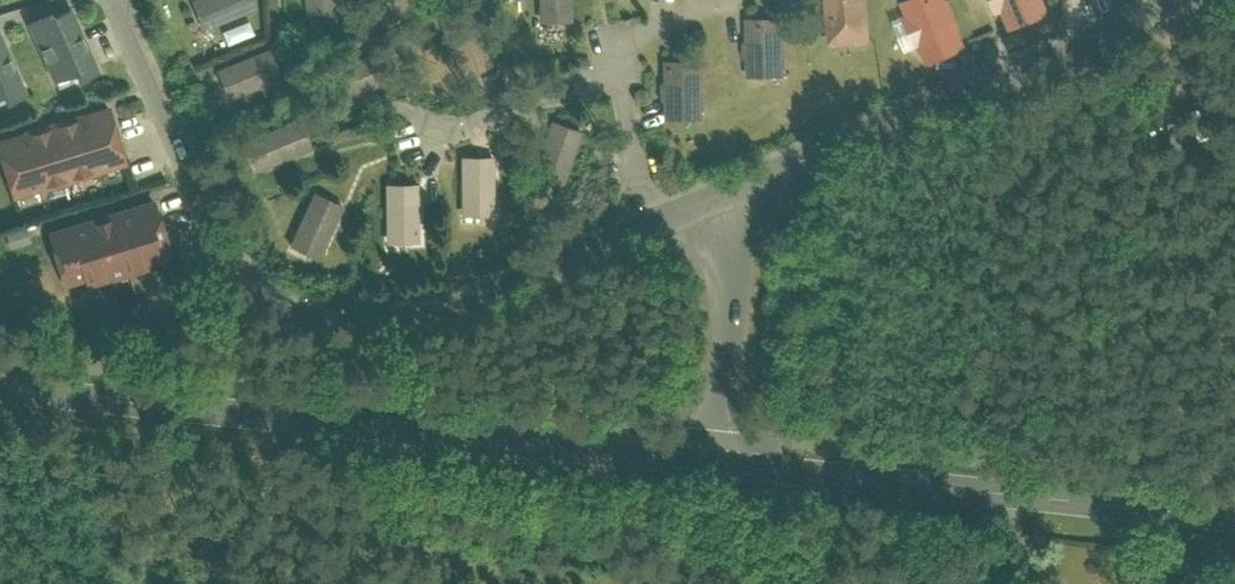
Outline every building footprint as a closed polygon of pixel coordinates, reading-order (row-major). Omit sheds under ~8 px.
[(208,38),(264,15),(258,0),(192,0),(208,38)] [(306,11),(345,5),(344,0),(305,0),(306,11)] [(531,17),(566,19),(567,0),(532,0),(531,17)] [(828,45),(873,43),(871,0),(826,0),(828,45)] [(945,0),(901,0),(929,63),(966,47),(945,0)] [(1011,34),(1053,17),(1046,0),(998,0),(1011,34)] [(77,11),(29,28),(53,89),(101,72),(77,11)] [(787,21),(745,22),(747,79),(789,78),(787,21)] [(0,30),(0,102),(29,90),(4,28),(0,30)] [(286,80),(271,45),(211,71),(225,105),(286,80)] [(704,59),(662,60),(663,122),(705,122),(704,59)] [(0,138),(0,153),(13,197),(131,167),(115,108),(0,138)] [(315,152),(299,120),(245,146),(260,178),(315,152)] [(568,134),(529,134),(530,196),(568,195),(568,134)] [(495,152),(458,152),(458,216),(495,216),(495,152)] [(422,186),(386,187),(389,246),(425,245),(422,186)] [(347,215),(315,199),(291,246),(322,262),(347,215)] [(160,200),(49,233),(67,296),(179,263),(160,200)]
